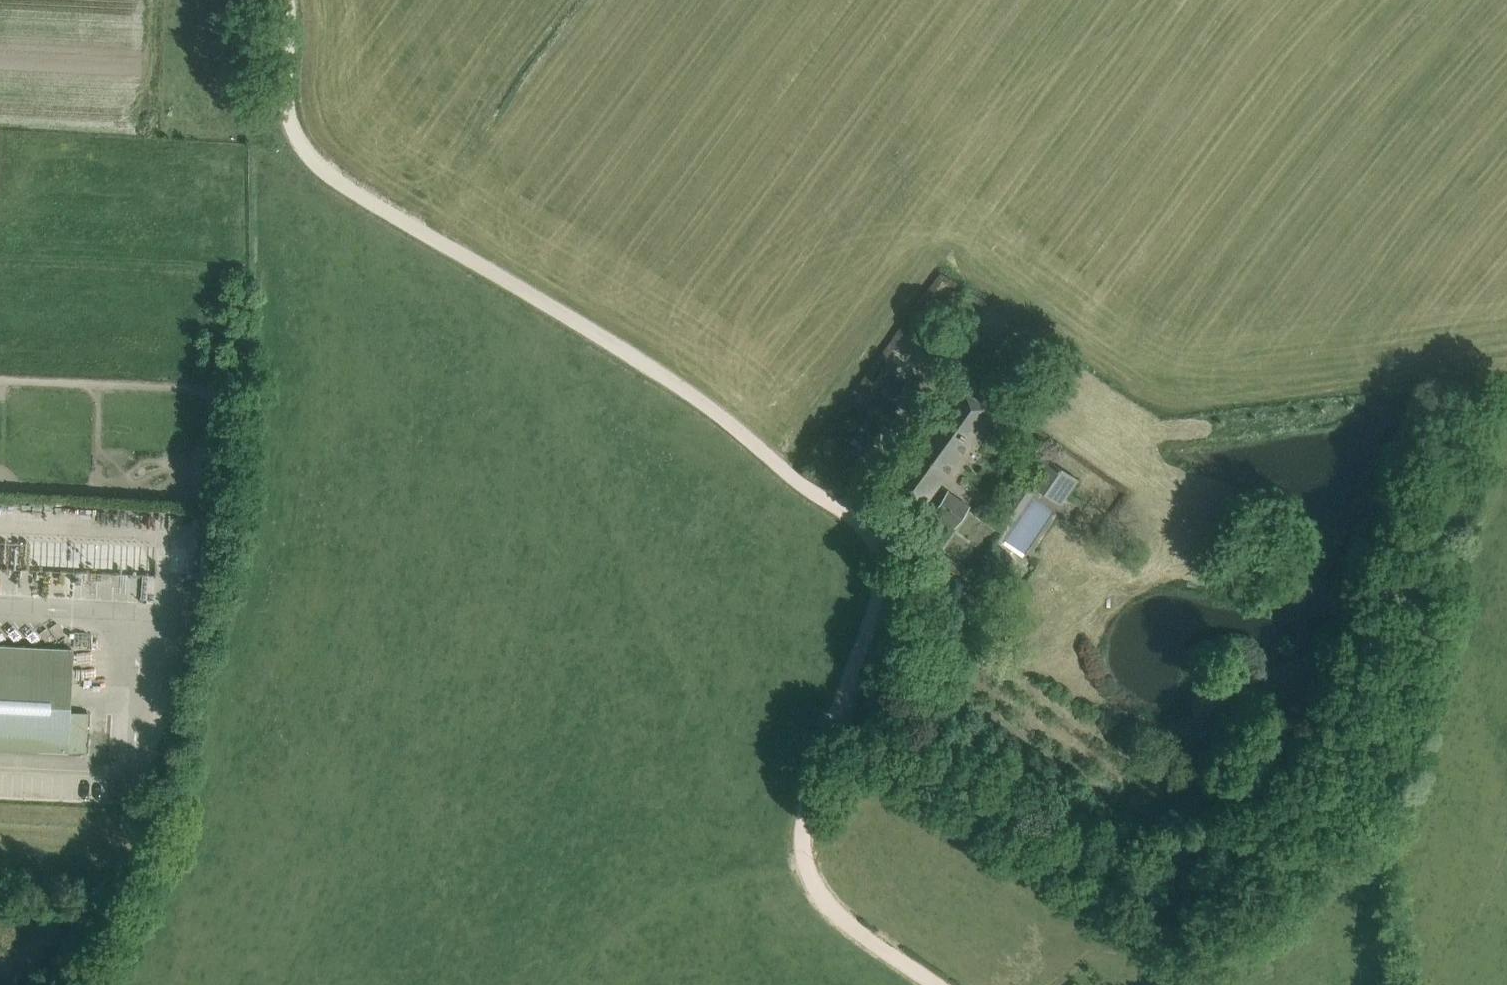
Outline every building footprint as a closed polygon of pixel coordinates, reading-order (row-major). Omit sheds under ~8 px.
[(892,480),(924,503),(936,487),(992,409),(960,386),(892,480)] [(1027,479),(1038,487),(1062,503),(1078,479),(1044,456),(1043,455),(1027,479)] [(948,491),(935,509),(934,510),(955,526),(969,506),(948,491)] [(1035,497),(1007,544),(1026,555),(1054,509),(1035,497)] [(69,711),(72,648),(0,644),(0,747),(67,750),(86,752),(88,712),(69,711)]
